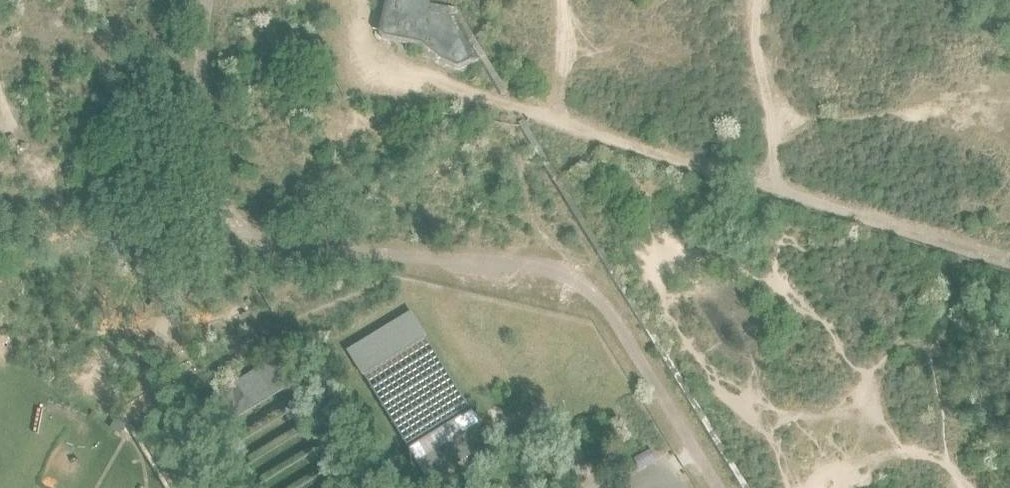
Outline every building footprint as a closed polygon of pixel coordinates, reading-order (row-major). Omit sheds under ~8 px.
[(379,45),(421,53),(438,68),(457,77),(481,67),(455,21),(431,21),(423,0),(385,0),(379,45)] [(431,21),(455,21),(502,100),(508,96),(459,13),(435,13),(430,0),(423,0),(431,21)] [(363,377),(426,338),(428,337),(412,311),(347,351),(363,377)] [(296,410),(285,392),(289,390),(287,386),(286,388),(270,363),(196,406),(214,436),(216,434),(227,452),(296,410)] [(429,482),(492,443),(473,411),(409,450),(429,482)]
